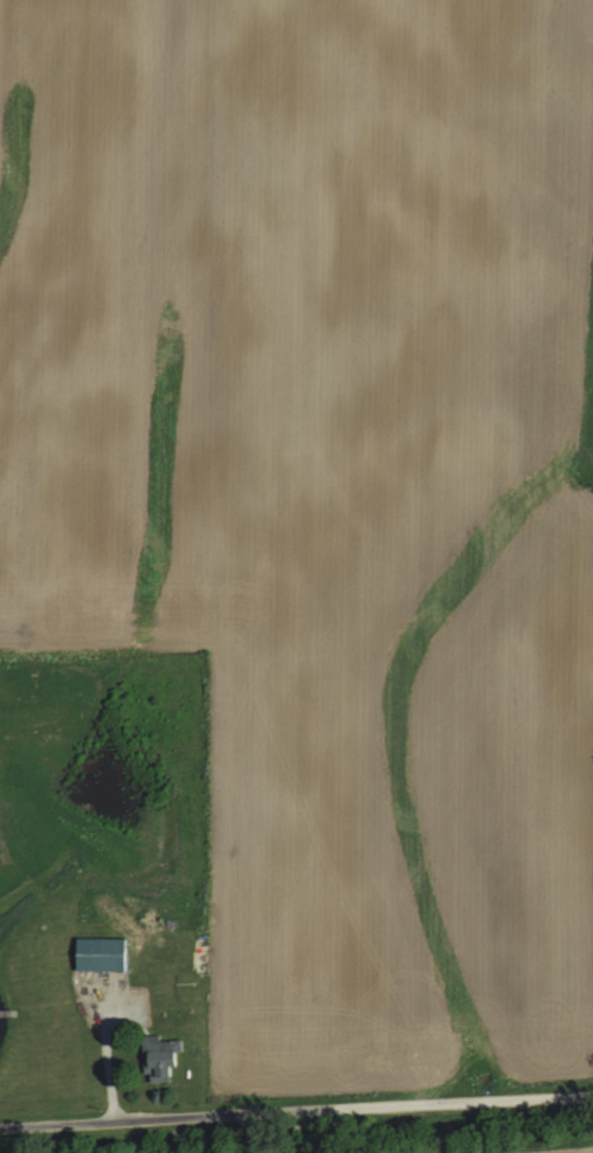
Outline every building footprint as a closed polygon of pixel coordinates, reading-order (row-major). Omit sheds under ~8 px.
[(134,938),(134,970),(103,969),(82,969),(84,937),(134,938)] [(171,1048),(171,1063),(166,1063),(166,1074),(144,1074),(144,1063),(141,1063),(141,1048),(144,1048),(144,1034),(162,1034),(162,1048),(171,1048)]
